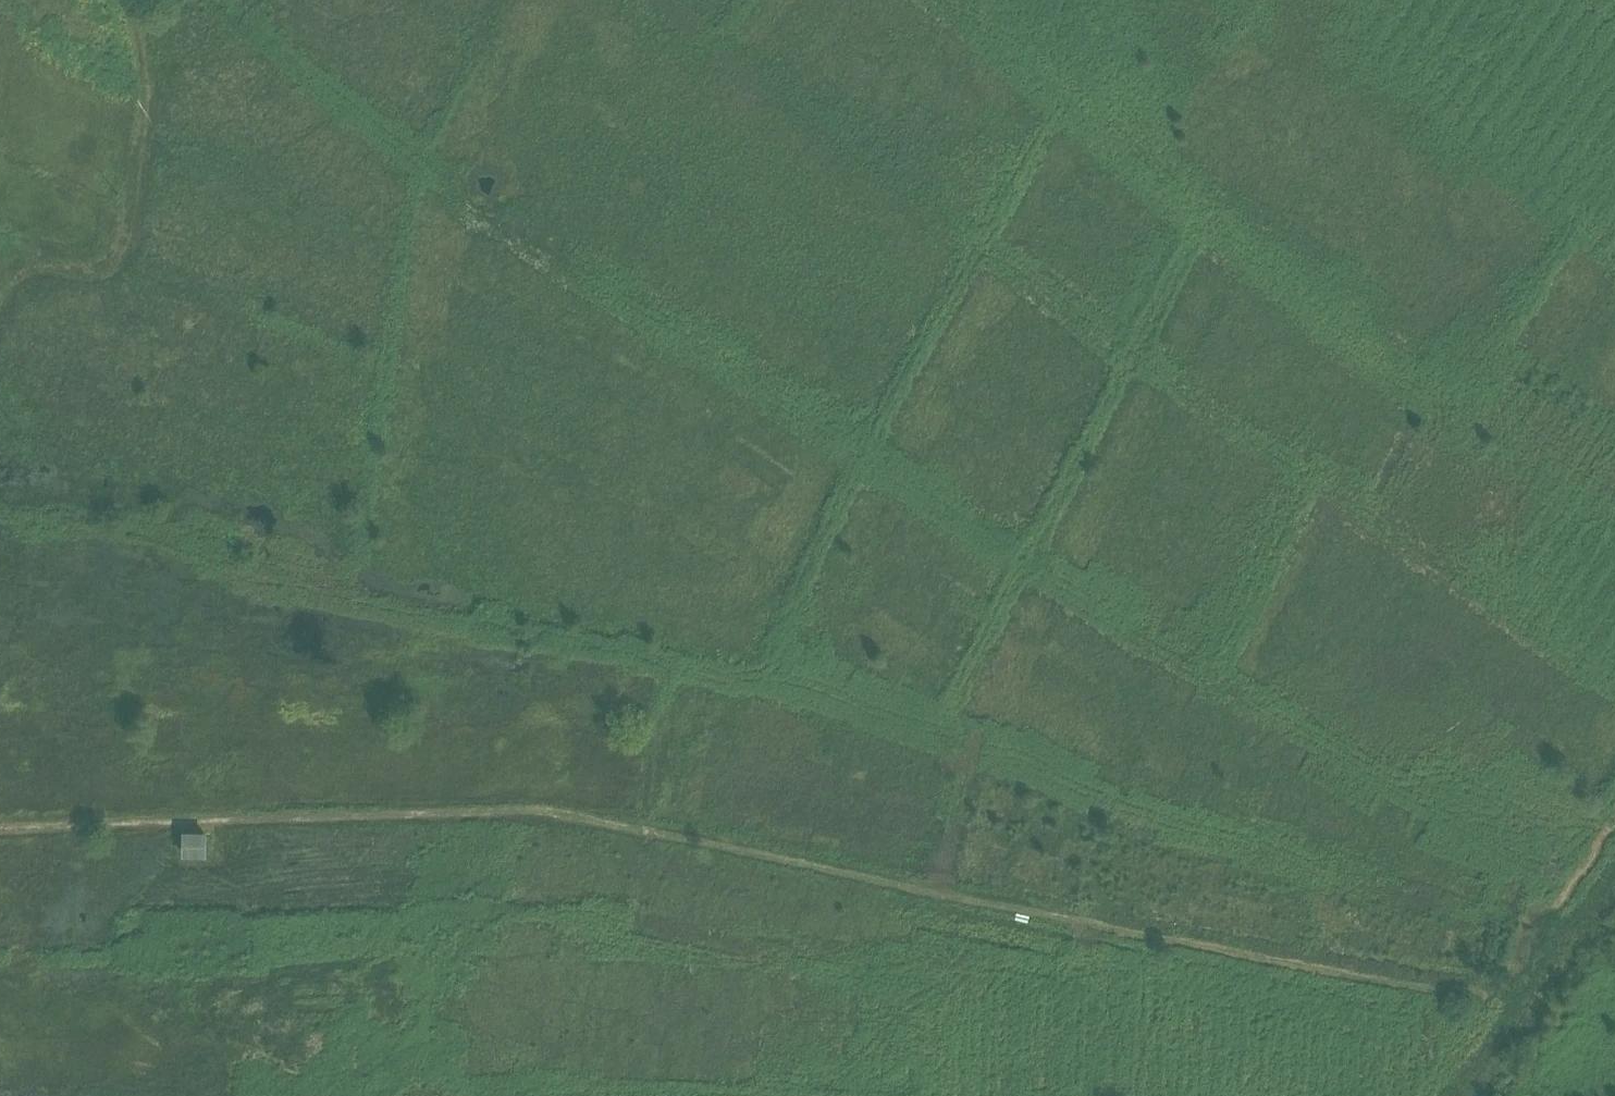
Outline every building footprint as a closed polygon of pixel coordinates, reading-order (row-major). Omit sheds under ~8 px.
[(189,832),(184,832),(184,857),(208,858),(209,833),(189,832)]
